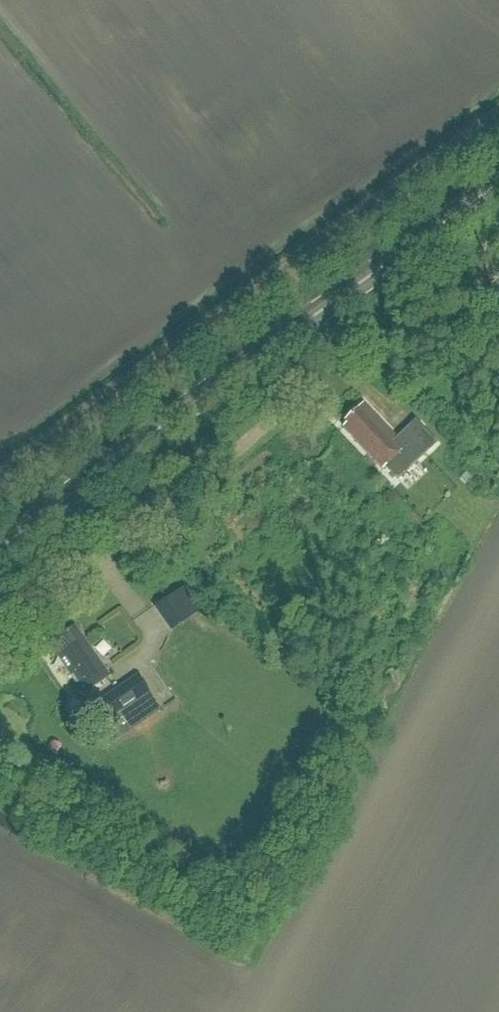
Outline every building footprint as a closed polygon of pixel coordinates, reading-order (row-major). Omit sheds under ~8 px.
[(397,441),(363,405),(344,423),(347,425),(343,429),(382,471),(386,468),(397,480),(433,446),(413,426),(397,441)] [(175,625),(204,605),(189,583),(160,604),(175,625)] [(105,621),(107,624),(93,635),(101,647),(112,639),(119,647),(145,628),(128,605),(105,621)] [(84,695),(109,677),(74,627),(54,641),(56,644),(51,648),(84,695)] [(148,696),(146,692),(137,678),(92,708),(104,726),(126,711),(148,696)] [(148,696),(126,711),(138,727),(160,712),(148,696)]
